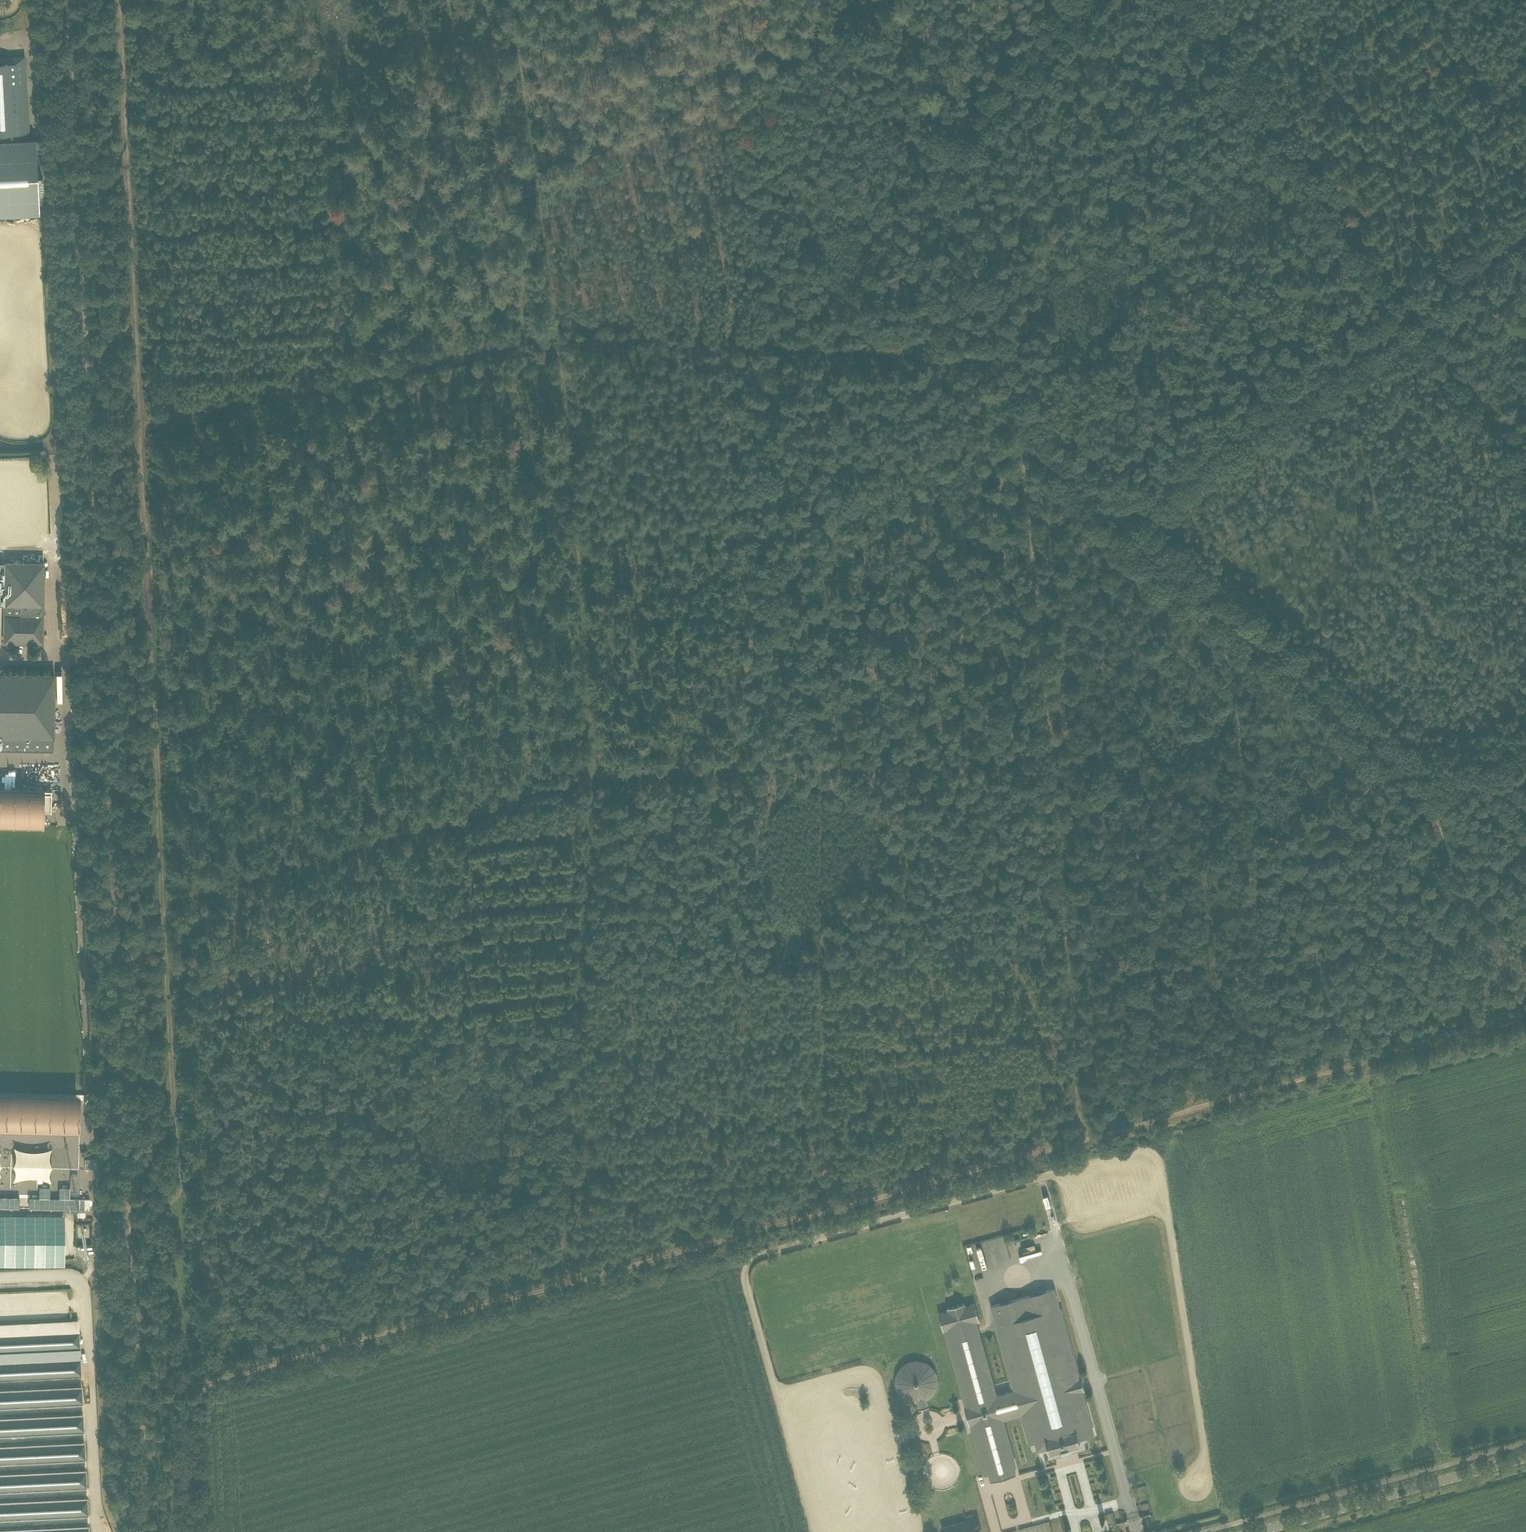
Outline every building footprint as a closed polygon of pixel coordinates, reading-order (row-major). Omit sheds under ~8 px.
[(34,214),(25,56),(0,57),(0,216),(34,214)] [(43,606),(43,563),(5,562),(4,605),(43,606)] [(42,643),(43,615),(4,614),(4,643),(42,643)] [(54,674),(3,673),(3,665),(0,665),(0,748),(52,749),(52,737),(53,737),(54,674)] [(51,790),(0,788),(0,823),(43,824),(43,811),(51,811),(51,790)] [(39,1118),(44,1118),(44,1123),(45,1123),(45,1121),(49,1121),(48,1127),(47,1127),(46,1128),(79,1129),(79,1094),(0,1092),(0,1127),(37,1128),(37,1126),(35,1126),(35,1120),(39,1120),(39,1122),(39,1118)] [(9,1174),(8,1170),(14,1169),(13,1163),(14,1163),(12,1155),(10,1145),(0,1147),(0,1175),(9,1174)] [(90,1197),(91,1161),(81,1161),(80,1197),(90,1197)] [(0,1196),(0,1207),(80,1208),(80,1197),(0,1196)] [(46,1267),(46,1215),(0,1214),(0,1267),(46,1267)] [(948,1310),(938,1313),(943,1330),(949,1329),(970,1405),(964,1407),(969,1424),(975,1423),(991,1481),(1016,1474),(1001,1420),(1021,1414),(1030,1443),(1045,1439),(1049,1453),(1060,1450),(1069,1448),(1069,1447),(1080,1444),(1078,1440),(1094,1435),(1081,1391),(1084,1390),(1081,1378),(1078,1378),(1053,1288),(991,1305),(1014,1389),(994,1395),(975,1328),(978,1328),(976,1321),(979,1320),(974,1303),(965,1305),(964,1302),(947,1307),(948,1310)] [(73,1290),(0,1294),(0,1315),(74,1311),(73,1290)] [(0,1336),(0,1350),(79,1346),(78,1331),(75,1331),(75,1332),(0,1336)] [(0,1364),(0,1378),(81,1374),(80,1359),(77,1359),(77,1360),(0,1364)] [(910,1361),(908,1362),(904,1364),(902,1366),(900,1368),(898,1372),(897,1375),(896,1378),(896,1382),(897,1386),(898,1389),(900,1392),(902,1395),(905,1397),(908,1399),(911,1400),(915,1401),(917,1401),(920,1408),(919,1408),(919,1409),(929,1406),(928,1405),(928,1406),(926,1399),(928,1397),(930,1396),(932,1394),(934,1391),(935,1389),(936,1386),(936,1384),(937,1381),(937,1378),(936,1376),(935,1373),(934,1371),(933,1368),(931,1366),(927,1363),(923,1361),(921,1361),(918,1360),(915,1360),(913,1361),(910,1361)] [(0,1392),(0,1406),(82,1402),(81,1387),(78,1387),(78,1388),(0,1392)] [(0,1420),(0,1434),(83,1430),(83,1415),(79,1415),(79,1416),(0,1420)] [(0,1448),(0,1462),(85,1457),(84,1443),(81,1443),(81,1444),(0,1448)] [(0,1475),(0,1490),(86,1485),(85,1471),(82,1471),(82,1472),(0,1475)] [(0,1503),(0,1517),(87,1513),(87,1499),(84,1499),(0,1503)] [(942,1527),(943,1531),(980,1531),(978,1524),(975,1525),(972,1514),(965,1516),(966,1521),(942,1527)]
